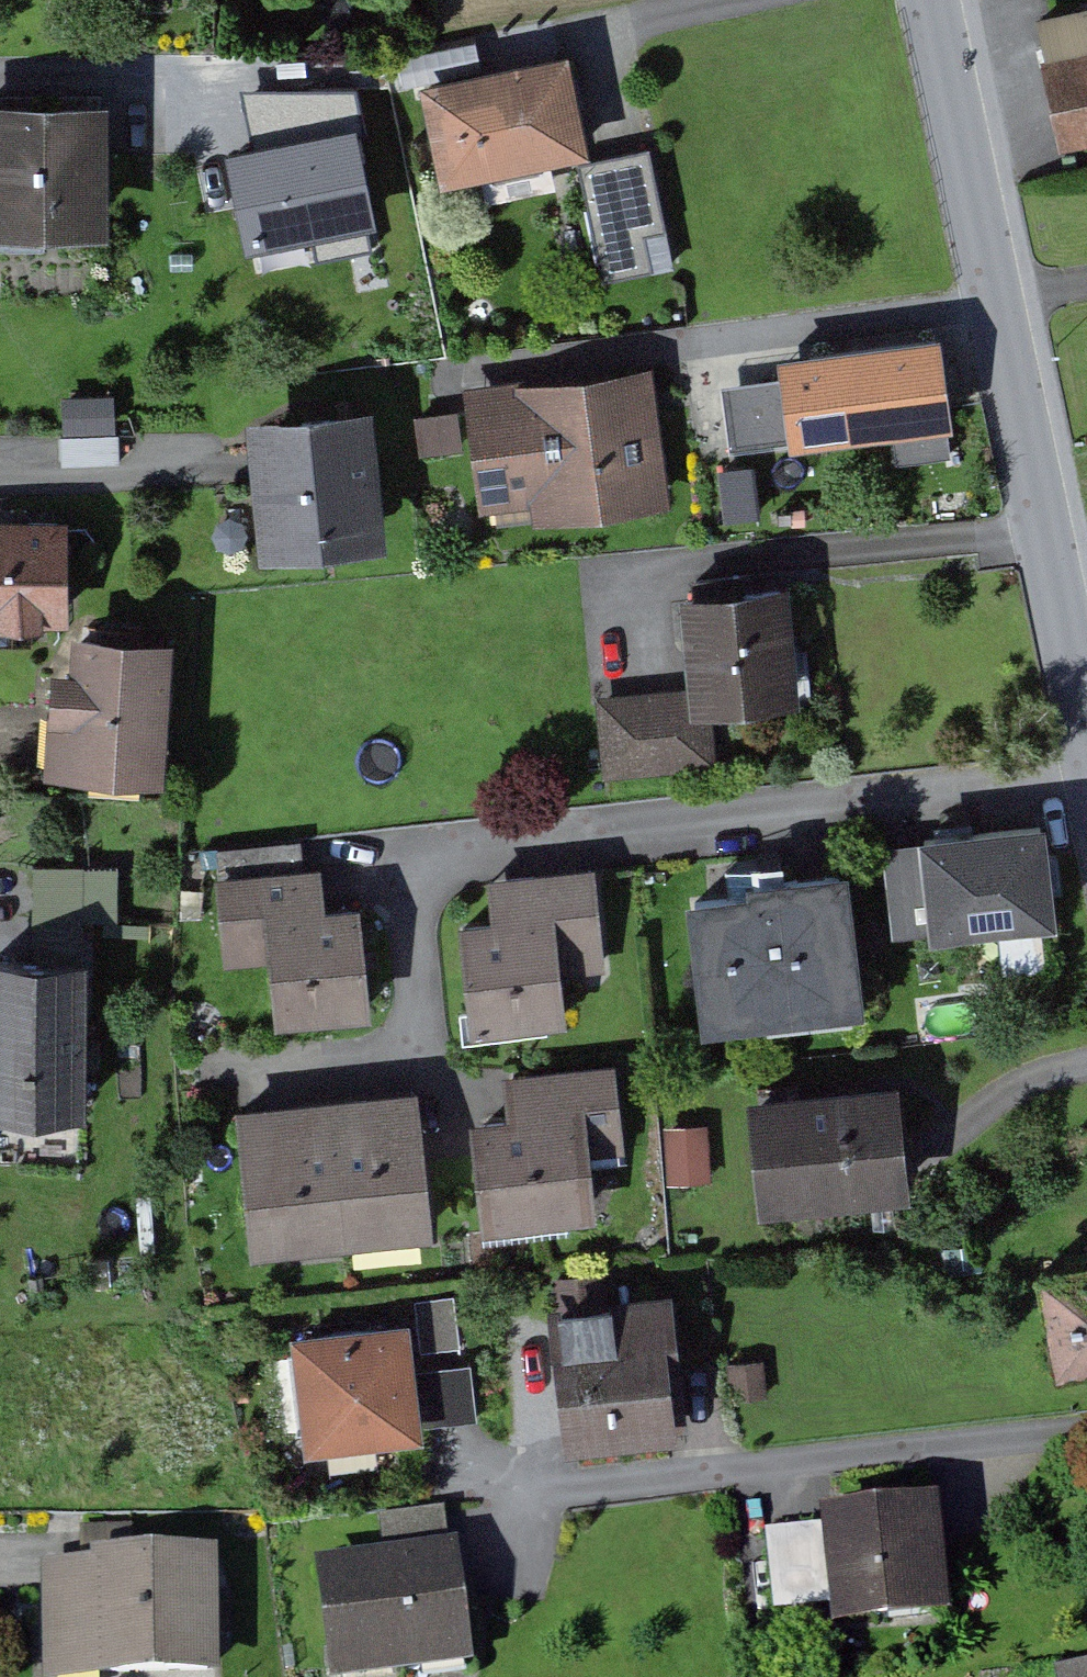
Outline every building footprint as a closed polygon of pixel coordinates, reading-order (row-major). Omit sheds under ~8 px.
[(1052,15),(1075,137),(1086,134),(1086,9),(1052,15)] [(592,144),(573,51),(434,78),(452,172),(491,164),(558,151),(592,144)] [(367,85),(251,86),(256,114),(261,142),(367,121),(379,124),(367,85)] [(0,101),(0,239),(116,240),(117,102),(0,101)] [(261,142),(236,147),(256,247),(387,222),(367,121),(261,142)] [(659,147),(594,160),(616,276),(682,263),(659,147)] [(491,164),(497,196),(564,183),(558,151),(491,164)] [(949,333),(790,352),(793,373),(800,436),(903,424),(959,417),(949,333)] [(663,364),(473,387),(487,504),(538,497),(540,517),(680,500),(663,364)] [(741,443),(800,436),(793,373),(733,380),(741,443)] [(378,389),(250,402),(255,453),(264,543),(393,530),(378,389)] [(963,451),(959,417),(903,424),(907,458),(963,451)] [(0,506),(0,610),(74,609),(74,505),(0,506)] [(797,567),(687,578),(696,677),(606,686),(614,771),(727,760),(721,696),(809,688),(797,567)] [(182,621),(76,615),(74,652),(59,651),(54,729),(52,760),(173,767),(182,621)] [(1050,822),(929,835),(939,929),(1060,917),(1050,822)] [(226,846),(229,876),(311,868),(309,854),(308,838),(226,846)] [(603,857),(496,866),(499,905),(468,908),(477,1022),(574,1014),(570,968),(612,964),(603,857)] [(330,907),(326,866),(311,868),(229,876),(237,956),(278,951),(285,1013),(379,1003),(369,903),(330,907)] [(744,891),(699,895),(711,1012),(865,996),(852,869),(743,881),(744,891)] [(0,941),(0,1100),(92,1100),(92,941),(0,941)] [(523,1092),(525,1117),(483,1121),(492,1222),(596,1212),(590,1145),(633,1142),(626,1063),(521,1073),(523,1092)] [(752,1085),(765,1200),(917,1182),(904,1067),(752,1085)] [(423,1089),(336,1098),(350,1235),(437,1226),(423,1089)] [(336,1098),(248,1107),(262,1244),(350,1235),(336,1098)] [(1044,1253),(1063,1359),(1086,1354),(1086,1245),(1044,1253)] [(463,1292),(425,1295),(430,1346),(447,1345),(468,1343),(463,1292)] [(504,1349),(512,1438),(536,1436),(686,1422),(675,1299),(568,1309),(571,1343),(504,1349)] [(414,1317),(298,1327),(308,1439),(424,1428),(414,1317)] [(799,1522),(776,1525),(785,1609),(837,1603),(840,1623),(959,1609),(945,1491),(825,1505),(826,1519),(799,1522)] [(323,1554),(340,1676),(350,1676),(482,1659),(468,1560),(464,1534),(323,1554)] [(50,1553),(53,1676),(140,1676),(228,1675),(225,1549),(50,1553)] [(1066,1662),(1069,1676),(1086,1676),(1086,1657),(1066,1662)]
